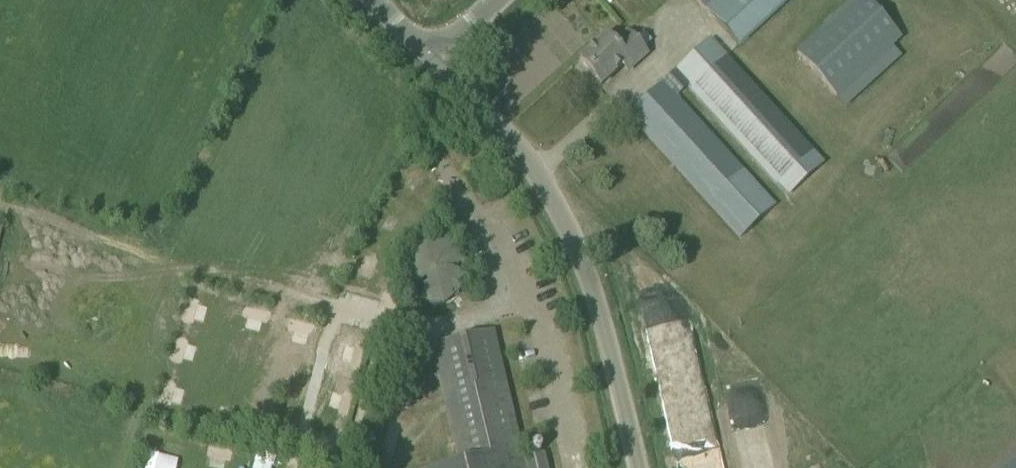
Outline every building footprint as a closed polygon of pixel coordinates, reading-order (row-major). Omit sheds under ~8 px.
[(758,37),(798,0),(695,0),(745,54),(760,40),(758,37)] [(835,97),(901,38),(866,0),(848,0),(793,50),(835,97)] [(579,62),(601,86),(627,62),(632,68),(647,54),(641,48),(650,40),(641,31),(633,39),(628,34),(614,46),(606,38),(579,62)] [(627,115),(740,238),(776,205),(676,95),(686,86),(784,194),(822,161),(711,39),(627,115)] [(417,303),(442,306),(461,289),(464,264),(448,244),(422,241),(402,258),(400,284),(417,303)] [(544,455),(523,460),(493,333),(428,348),(456,463),(435,467),(547,467),(544,455)] [(725,398),(743,467),(773,467),(753,391),(725,398)] [(229,448),(206,444),(202,467),(225,467),(229,448)] [(1005,467),(1015,467),(1015,458),(1005,467)]
